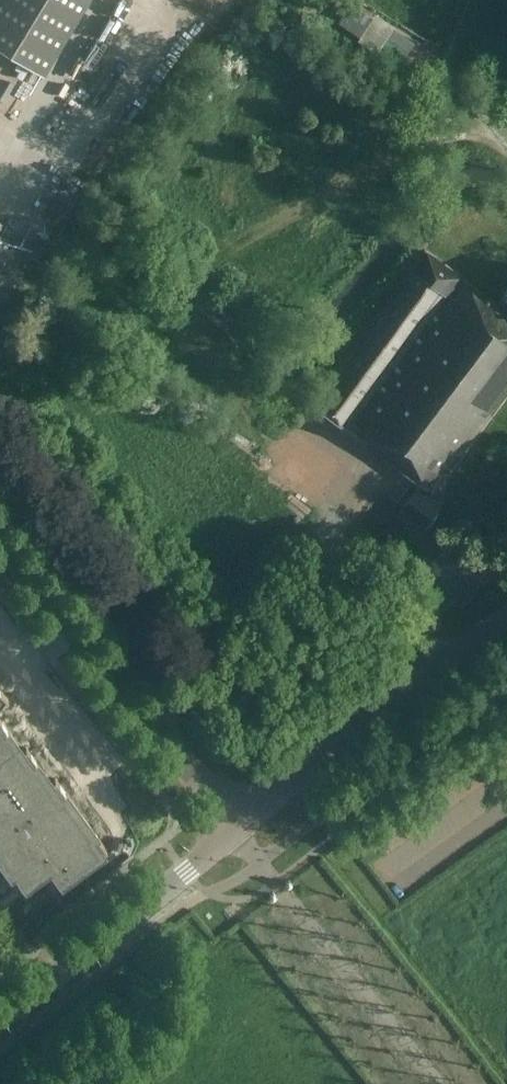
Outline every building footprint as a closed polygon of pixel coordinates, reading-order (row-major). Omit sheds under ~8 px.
[(90,0),(0,0),(0,48),(44,75),(90,0)] [(35,227),(0,204),(0,235),(21,248),(35,227)] [(426,249),(412,266),(409,264),(309,398),(316,404),(315,405),(426,488),(427,487),(433,491),(506,392),(506,285),(500,294),(503,295),(496,302),(426,249)] [(424,527),(441,504),(416,485),(398,509),(424,527)] [(22,887),(23,886),(23,885),(51,864),(62,879),(72,872),(105,848),(105,849),(106,848),(55,777),(51,780),(26,746),(22,749),(0,720),(0,856),(22,887)]
